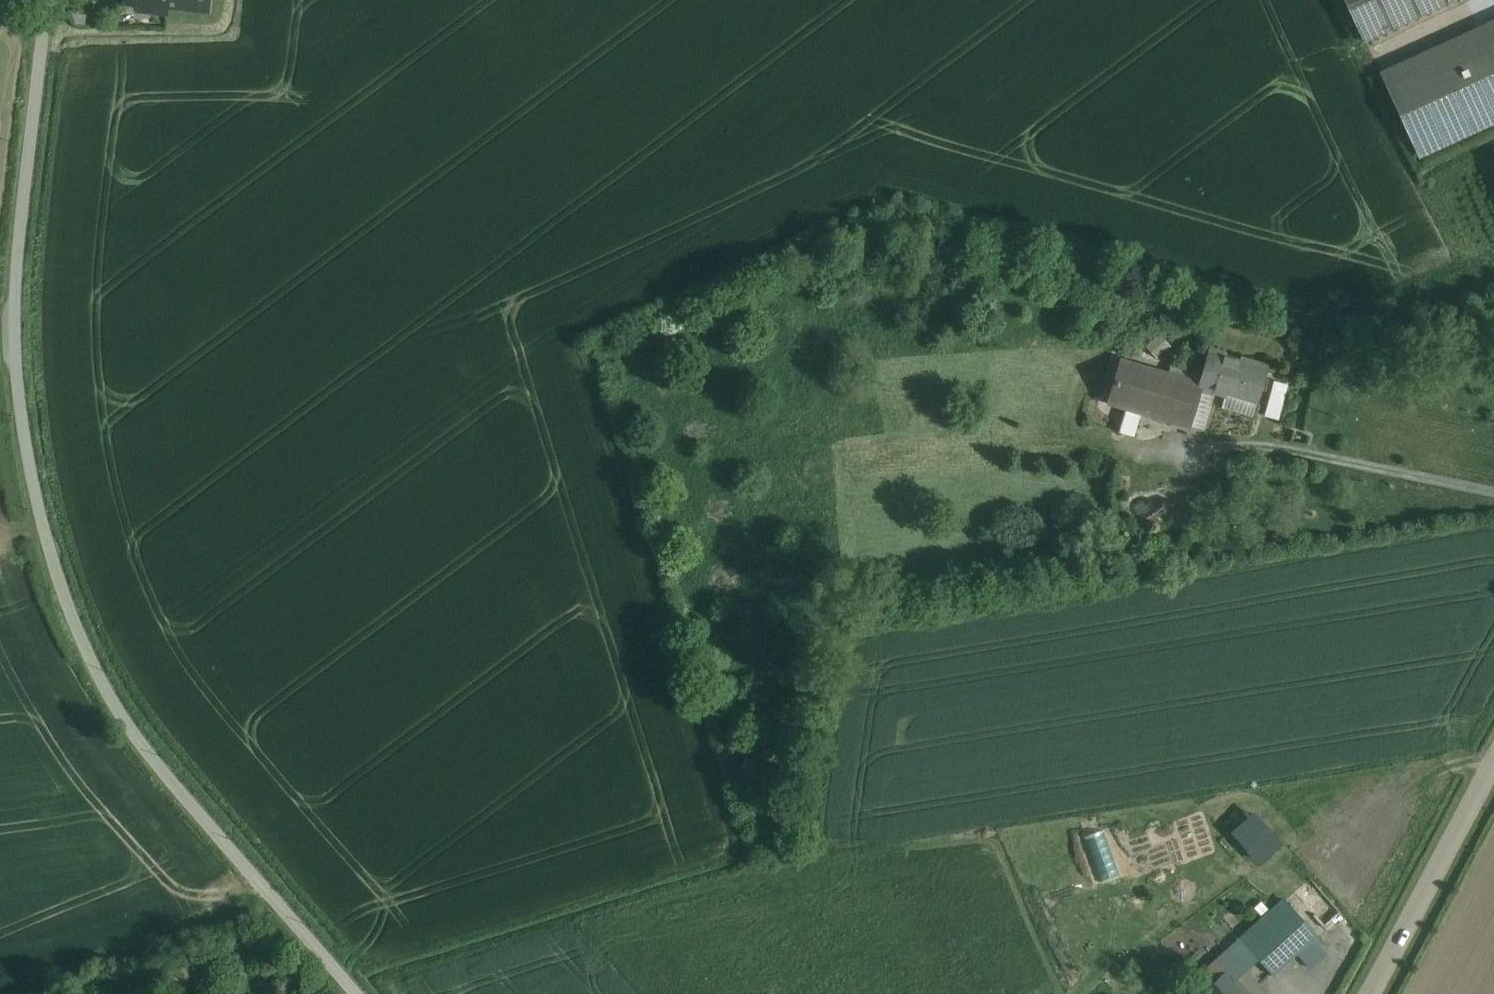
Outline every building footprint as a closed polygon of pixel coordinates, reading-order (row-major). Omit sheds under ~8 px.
[(140,9),(167,12),(168,5),(168,0),(141,0),(140,9)] [(168,5),(208,9),(209,0),(168,0),(168,5)] [(1452,0),(1345,0),(1364,41),(1452,0)] [(1382,74),(1419,156),(1493,121),(1493,23),(1382,74)] [(1226,353),(1209,348),(1199,384),(1122,362),(1111,402),(1204,429),(1216,386),(1226,353)] [(1272,366),(1226,353),(1216,386),(1263,399),(1269,375),(1272,366)] [(1282,417),(1288,381),(1274,379),(1268,415),(1282,417)] [(1253,815),(1231,833),(1257,865),(1279,847),(1253,815)] [(1318,936),(1285,899),(1191,982),(1201,993),(1226,971),(1234,981),(1259,959),(1273,975),(1298,953),(1314,939),(1318,936)] [(1327,954),(1314,939),(1298,953),(1311,968),(1327,954)] [(1234,981),(1226,971),(1201,993),(1202,993),(1246,993),(1234,981)]
